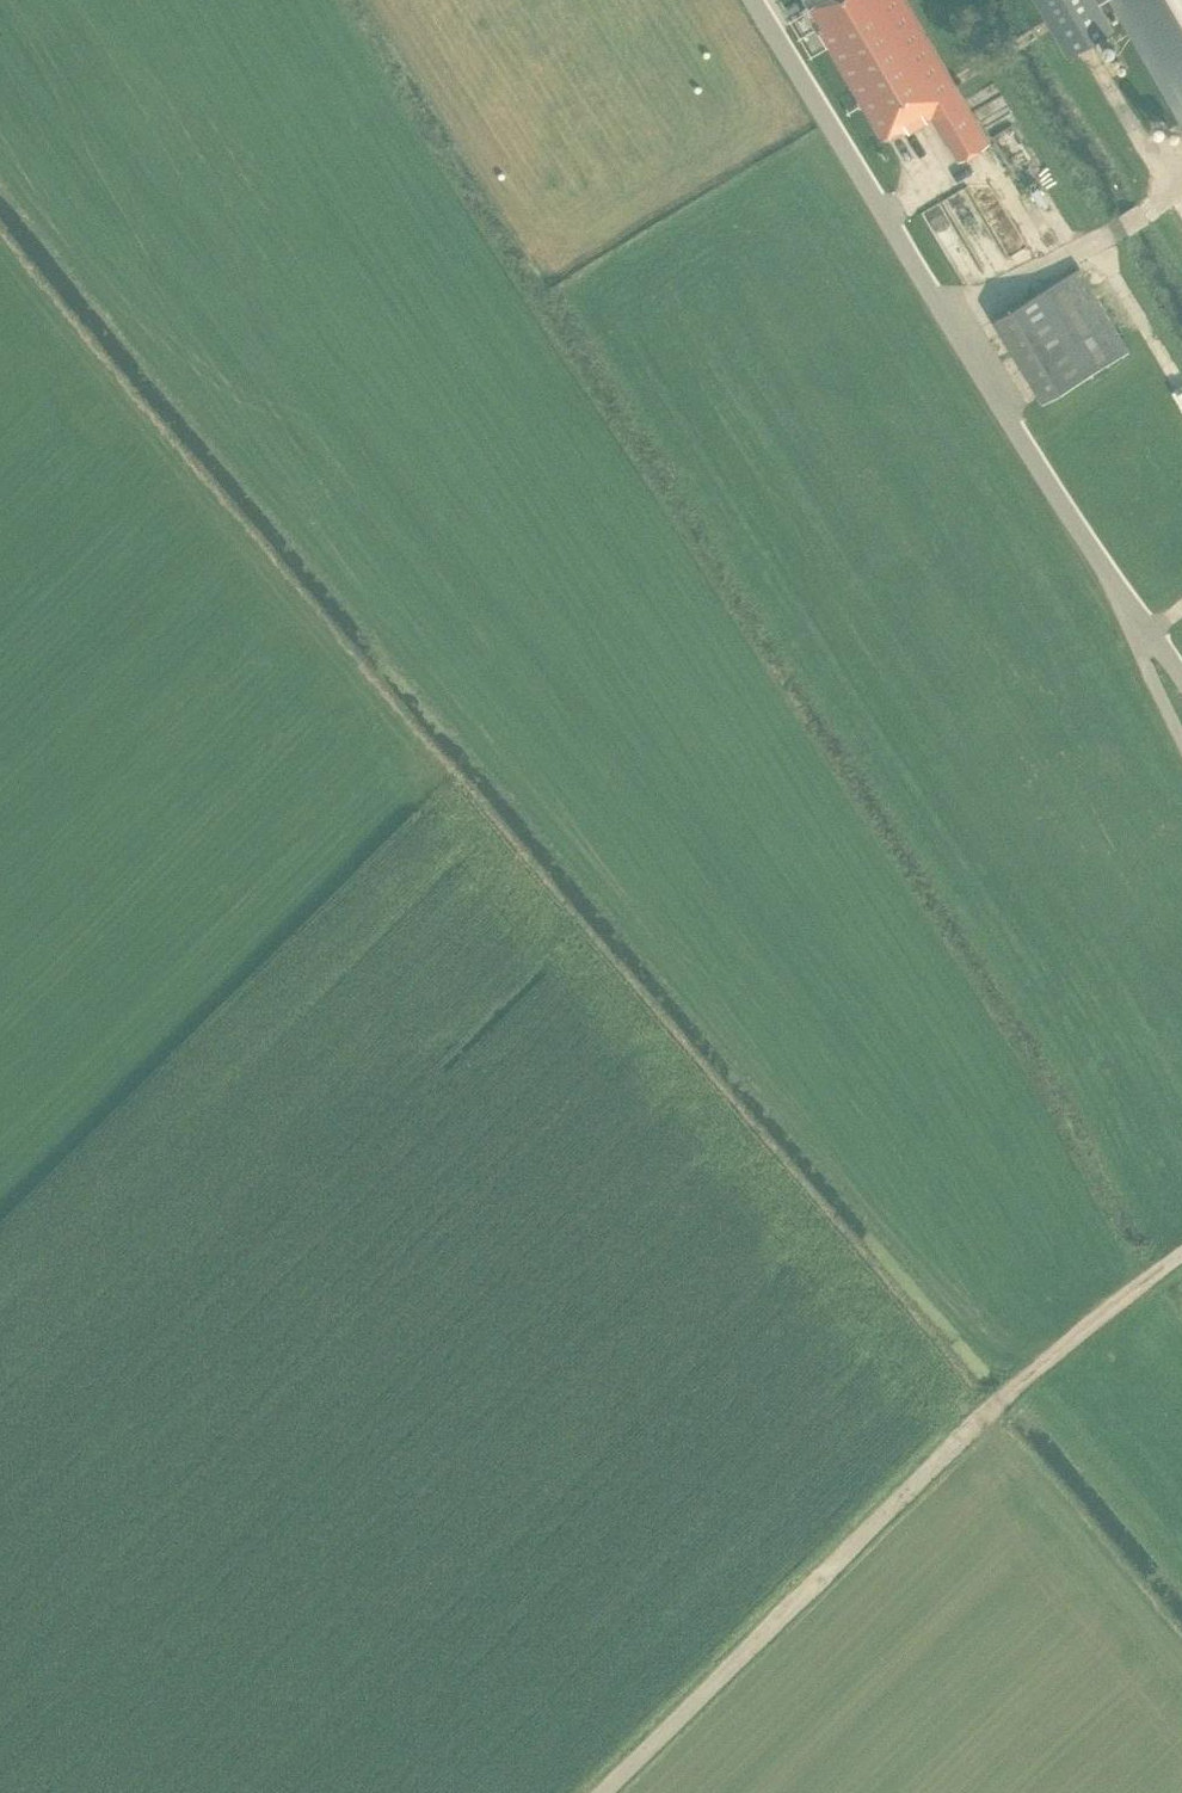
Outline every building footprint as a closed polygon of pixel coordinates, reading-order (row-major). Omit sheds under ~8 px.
[(809,4),(805,6),(882,138),(904,125),(907,130),(933,115),(959,159),(990,141),(973,111),(907,0),(807,0),(809,4)] [(1067,55),(1113,28),(1098,3),(1104,0),(1035,0),(1067,55)] [(1181,125),(1181,0),(1109,0),(1181,125)] [(1080,268),(1054,282),(993,319),(1043,401),(1104,364),(1129,350),(1080,268)]
